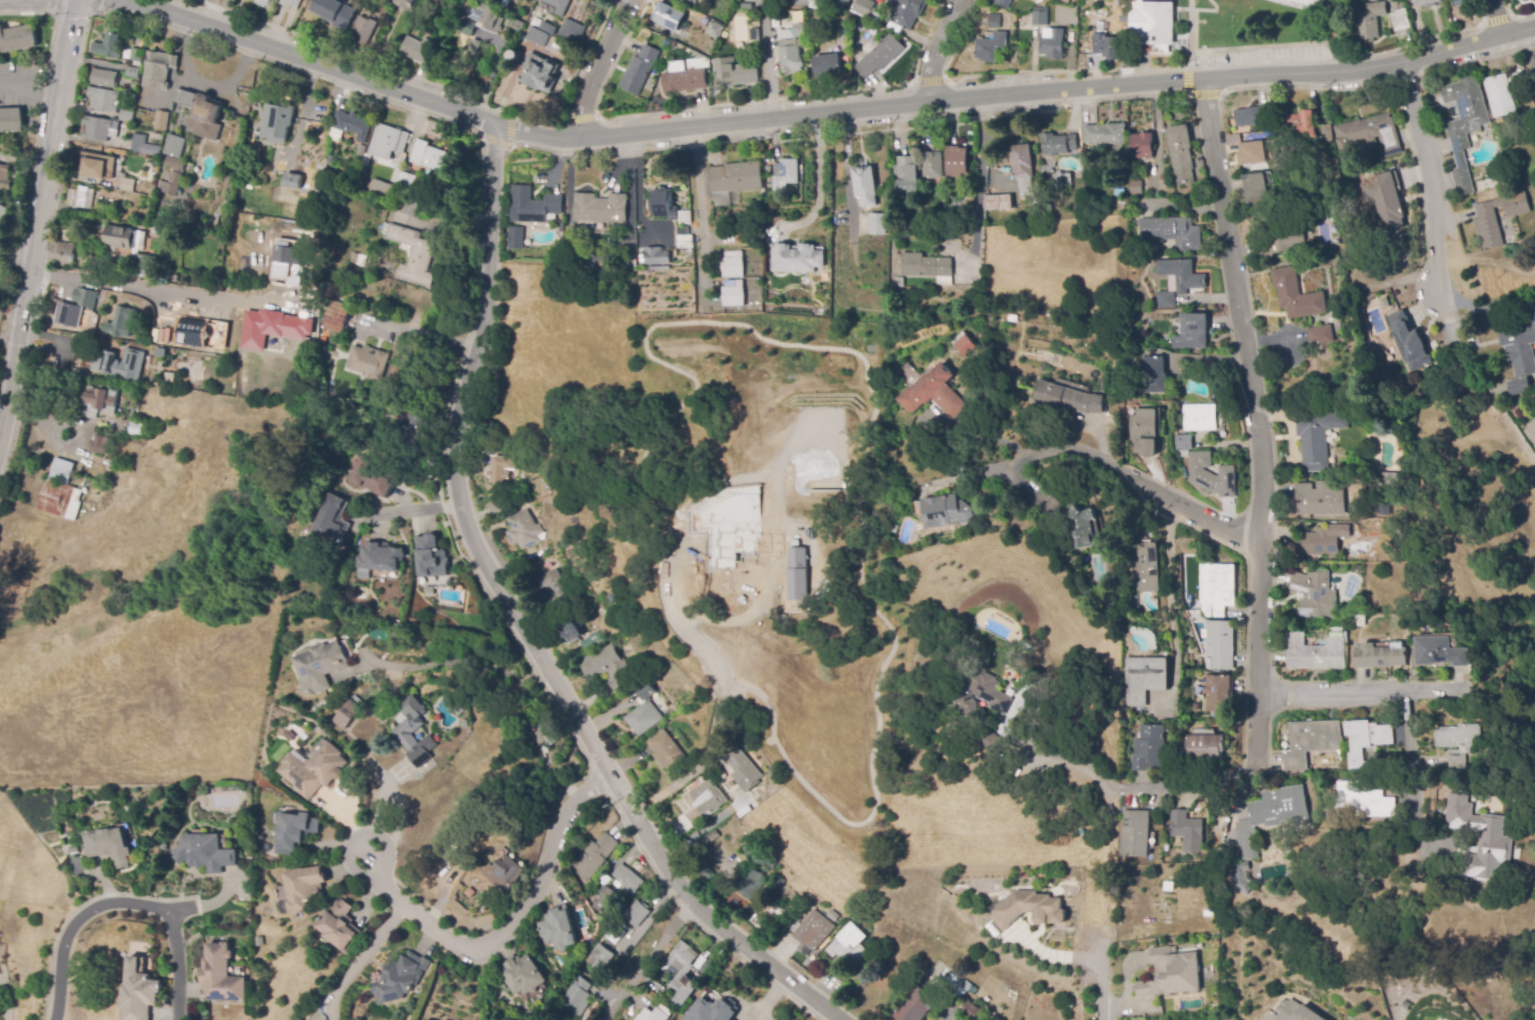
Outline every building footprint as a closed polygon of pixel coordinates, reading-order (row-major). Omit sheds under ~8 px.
[(254,3),(256,0),(271,0),(268,6),(267,5),(265,8),(254,3)] [(279,4),(281,0),(302,0),(296,11),(290,8),(290,9),(279,4)] [(311,10),(316,0),(336,0),(356,10),(346,30),(344,28),(343,31),(332,26),(333,24),(320,18),(321,16),(311,10)] [(392,2),(393,0),(417,0),(411,11),(392,2)] [(556,9),(538,0),(572,0),(563,17),(554,13),(556,9)] [(808,2),(809,0),(852,0),(848,8),(840,5),(840,7),(830,4),(829,7),(808,2)] [(850,11),(855,0),(868,0),(875,3),(868,19),(850,11)] [(887,5),(890,0),(927,0),(929,1),(919,19),(917,18),(910,32),(888,21),(894,9),(887,5)] [(994,2),(995,0),(1013,0),(1009,9),(994,2)] [(1133,0),(1145,0),(1145,3),(1166,3),(1166,0),(1177,0),(1177,46),(1142,46),(1142,31),(1132,31),(1133,0)] [(1320,14),(1267,0),(1324,0),(1320,14)] [(1458,8),(1456,0),(1474,0),(1475,3),(1458,8)] [(497,34),(486,28),(485,30),(477,25),(480,19),(481,19),(483,14),(474,9),(478,1),(505,15),(499,26),(502,27),(500,32),(498,31),(497,34)] [(1365,43),(1364,39),(1359,40),(1355,14),(1367,12),(1366,5),(1375,3),(1386,1),(1389,15),(1377,17),(1380,37),(1374,38),(1375,41),(1365,43)] [(677,32),(652,20),(661,2),(686,14),(677,32)] [(385,17),(375,13),(378,5),(388,9),(385,17)] [(1047,26),(1032,25),(1033,7),(1048,7),(1047,26)] [(1392,15),(1396,14),(1396,11),(1407,8),(1412,28),(1396,32),(1392,15)] [(794,23),(794,13),(803,12),(803,22),(794,23)] [(1000,28),(988,28),(988,14),(1000,14),(1000,28)] [(365,48),(354,43),(356,39),(349,36),(359,16),(366,19),(367,17),(377,22),(365,48)] [(470,37),(458,32),(465,18),(476,23),(470,37)] [(521,32),(508,25),(511,19),(524,25),(521,32)] [(567,19),(587,28),(582,39),(562,30),(567,19)] [(543,21),(558,28),(553,37),(539,30),(543,21)] [(711,37),(706,34),(711,25),(713,21),(725,27),(718,40),(711,37)] [(3,47),(0,48),(0,25),(4,24),(5,30),(34,24),(38,46),(4,53),(3,47)] [(791,75),(791,72),(783,73),(781,51),(780,51),(778,31),(790,30),(794,36),(793,25),(805,24),(806,42),(802,43),(802,47),(800,47),(801,58),(804,57),(805,67),(802,67),(803,74),(791,75)] [(749,28),(758,28),(758,39),(749,39),(749,28)] [(1063,60),(1046,59),(1046,55),(1040,55),(1041,33),(1044,34),(1044,28),(1064,30),(1063,53),(1064,53),(1063,60)] [(532,30),(550,39),(545,50),(526,41),(532,30)] [(997,62),(980,62),(980,59),(975,59),(975,39),(977,39),(977,37),(983,37),(983,39),(994,40),(994,32),(1007,32),(1007,50),(997,50),(997,62)] [(118,59),(103,56),(103,55),(92,53),(93,43),(104,45),(107,33),(119,35),(117,47),(120,48),(118,59)] [(865,79),(854,67),(857,65),(855,63),(861,57),(862,59),(867,55),(861,48),(869,40),(875,47),(892,33),(906,49),(892,62),(880,72),(877,69),(865,79)] [(1118,59),(1102,58),(1102,55),(1094,54),(1095,34),(1107,35),(1106,37),(1119,38),(1118,59)] [(417,60),(400,52),(407,36),(424,44),(417,60)] [(475,54),(467,51),(473,39),(480,42),(475,54)] [(663,39),(669,41),(665,51),(660,49),(663,39)] [(638,96),(620,87),(635,56),(638,58),(645,43),(661,51),(653,68),(652,67),(638,96)] [(140,66),(131,65),(131,61),(129,60),(131,48),(143,50),(140,66)] [(168,91),(142,86),(145,69),(144,69),(147,56),(148,51),(179,57),(177,69),(169,67),(166,83),(169,84),(168,91)] [(514,59),(511,58),(510,55),(511,52),(514,51),(517,52),(518,56),(517,59),(514,59)] [(550,94),(540,90),(539,91),(529,86),(530,83),(521,79),(523,74),(525,75),(527,70),(522,68),(530,52),(548,60),(560,65),(556,74),(553,72),(551,76),(557,79),(550,94)] [(816,77),(814,57),(840,54),(842,75),(816,77)] [(717,87),(714,60),(717,59),(716,57),(732,55),(732,57),(734,57),(735,66),(742,65),(742,61),(752,60),(753,63),(757,63),(760,83),(743,85),(743,84),(717,87)] [(138,79),(125,77),(126,67),(139,69),(138,79)] [(114,88),(90,84),(93,69),(117,73),(114,88)] [(664,94),(662,74),(706,70),(707,89),(684,91),(684,93),(678,93),(678,91),(667,92),(668,94),(664,94)] [(1516,87),(1512,72),(1522,70),(1526,85),(1516,87)] [(1494,119),(1483,80),(1505,74),(1516,113),(1494,119)] [(1459,197),(1453,172),(1458,171),(1446,124),(1461,120),(1457,107),(1453,108),(1452,103),(1446,104),(1441,87),(1460,83),(1459,80),(1477,75),(1487,113),(1486,113),(1489,123),(1480,126),(1482,131),(1467,135),(1470,149),(1464,150),(1474,193),(1459,197)] [(116,113),(91,109),(93,97),(87,96),(89,87),(121,92),(120,101),(115,100),(114,106),(117,107),(116,113)] [(210,134),(195,129),(198,118),(191,115),(194,108),(173,102),(177,90),(183,92),(183,90),(199,96),(200,95),(201,95),(203,93),(208,95),(209,98),(211,98),(210,102),(222,106),(216,125),(213,124),(210,134)] [(286,144),(267,141),(268,139),(260,137),(266,101),(295,106),(291,128),(289,127),(286,144)] [(1236,128),(1234,110),(1247,109),(1247,108),(1260,107),(1259,105),(1269,104),(1271,121),(1264,121),(1264,125),(1236,128)] [(24,132),(0,133),(0,109),(23,108),(24,132)] [(132,123),(119,121),(121,110),(134,112),(132,123)] [(365,144),(356,141),(358,134),(348,131),(347,133),(332,128),(337,110),(349,113),(349,115),(361,119),(361,118),(372,122),(365,144)] [(1295,139),(1294,130),(1282,131),(1281,116),(1303,114),(1303,111),(1314,110),(1316,137),(1295,139)] [(167,132),(154,130),(157,111),(169,113),(167,132)] [(1341,162),(1335,139),(1336,139),(1333,127),(1360,119),(1360,120),(1391,112),(1401,146),(1383,151),(1379,137),(1375,138),(1377,144),(1364,147),(1363,141),(1349,145),(1353,158),(1341,162)] [(106,142),(82,138),(84,125),(82,125),(84,116),(112,121),(111,130),(109,130),(106,142)] [(389,161),(368,154),(378,123),(403,132),(396,152),(393,151),(389,161)] [(1126,150),(1115,149),(1115,146),(1096,146),(1097,143),(1084,143),(1084,126),(1108,126),(1108,124),(1126,124),(1126,150)] [(1499,134),(1496,126),(1502,124),(1504,133),(1499,134)] [(1176,187),(1167,128),(1188,125),(1192,148),(1191,148),(1194,169),(1192,170),(1194,178),(1190,179),(1191,184),(1176,187)] [(1320,141),(1319,126),(1330,125),(1331,141),(1320,141)] [(159,157),(130,152),(133,133),(146,136),(145,144),(161,147),(159,157)] [(1051,158),(1051,155),(1044,155),(1043,134),(1054,133),(1054,136),(1067,135),(1076,134),(1077,150),(1068,150),(1069,154),(1056,154),(1056,157),(1051,158)] [(1153,158),(1131,158),(1132,135),(1141,135),(1141,133),(1153,133),(1153,158)] [(181,159),(164,154),(170,134),(187,140),(181,159)] [(442,173),(410,161),(418,139),(430,143),(429,146),(449,154),(442,173)] [(329,150),(329,142),(337,142),(337,150),(329,150)] [(1239,165),(1238,153),(1242,153),(1241,144),(1264,142),(1266,163),(1239,165)] [(1015,179),(1014,170),(1013,170),(1010,146),(1031,144),(1033,168),(1031,168),(1032,178),(1015,179)] [(947,180),(947,147),(960,146),(960,148),(967,148),(967,180),(947,180)] [(1495,162),(1498,150),(1501,150),(1503,161),(1495,162)] [(112,180),(78,174),(82,152),(116,158),(112,180)] [(923,179),(922,154),(929,154),(929,152),(942,152),(943,178),(923,179)] [(918,183),(898,182),(894,182),(894,164),(898,164),(898,156),(918,157),(918,183)] [(177,196),(156,190),(159,180),(169,183),(170,181),(168,181),(171,171),(174,172),(175,168),(165,165),(167,157),(186,162),(179,186),(180,186),(177,196)] [(783,190),(772,190),(772,176),(773,176),(774,164),(781,164),(781,159),(798,159),(798,184),(786,183),(786,186),(783,186),(783,190)] [(712,193),(711,193),(710,168),(712,167),(726,167),(726,164),(760,162),(762,190),(739,191),(740,204),(730,204),(730,206),(717,206),(716,193),(712,193)] [(15,192),(0,191),(0,164),(11,165),(10,173),(9,173),(8,180),(16,181),(15,192)] [(864,212),(863,208),(862,208),(861,197),(856,198),(852,169),(873,166),(876,196),(875,196),(877,206),(870,207),(871,211),(864,212)] [(411,191),(396,186),(401,171),(416,177),(411,191)] [(1373,200),(1380,231),(1404,226),(1392,171),(1365,177),(1366,181),(1359,183),(1363,202),(1373,200)] [(1054,186),(1053,175),(1057,175),(1057,172),(1061,172),(1061,174),(1071,174),(1071,185),(1054,186)] [(153,197),(119,190),(121,179),(118,178),(119,173),(124,174),(124,178),(149,183),(149,185),(155,186),(153,197)] [(300,190),(283,187),(286,173),(302,175),(300,190)] [(1246,209),(1244,191),(1245,191),(1243,177),(1265,173),(1270,206),(1246,209)] [(1500,185),(1497,177),(1502,175),(1505,183),(1500,185)] [(390,200),(369,193),(373,179),(395,186),(390,200)] [(1141,195),(1129,195),(1129,181),(1142,181),(1141,195)] [(90,209),(67,205),(69,189),(79,191),(79,186),(89,188),(89,189),(94,190),(94,192),(95,192),(94,200),(92,200),(90,209)] [(547,223),(512,222),(513,186),(532,186),(531,200),(544,201),(544,195),(563,195),(562,215),(547,214),(547,223)] [(669,221),(669,218),(652,218),(652,190),(661,190),(661,188),(666,188),(666,190),(672,190),(673,208),(677,208),(677,221),(669,221)] [(1484,251),(1476,221),(1480,220),(1475,204),(1525,190),(1531,211),(1508,218),(1504,205),(1494,208),(1505,245),(1484,251)] [(627,224),(593,223),(593,221),(575,221),(576,193),(596,194),(596,198),(609,199),(609,194),(627,195),(627,224)] [(986,210),(985,196),(1011,195),(1012,209),(986,210)] [(680,225),(679,212),(691,211),(691,224),(680,225)] [(1260,257),(1257,246),(1267,244),(1266,240),(1276,238),(1273,225),(1265,227),(1263,217),(1288,212),(1292,230),(1305,228),(1308,241),(1293,245),(1294,249),(1275,254),(1260,257)] [(885,235),(868,235),(869,213),(886,214),(885,235)] [(1175,253),(1175,240),(1140,241),(1139,219),(1187,217),(1187,219),(1192,219),(1192,226),(1200,226),(1201,250),(1189,250),(1189,252),(1175,253)] [(430,288),(396,277),(400,263),(406,265),(412,247),(385,239),(390,223),(421,233),(419,238),(436,244),(427,272),(435,274),(430,288)] [(127,257),(104,253),(105,246),(103,246),(108,224),(134,229),(134,230),(139,231),(136,249),(131,248),(131,250),(129,250),(127,257)] [(522,250),(509,249),(510,227),(524,228),(522,250)] [(692,249),(678,249),(678,235),(692,236),(692,249)] [(272,275),(287,277),(286,285),(301,287),(306,242),(276,238),(272,275)] [(65,267),(49,265),(53,241),(75,245),(73,254),(75,255),(74,261),(72,260),(72,261),(66,260),(65,267)] [(815,273),(773,272),(773,245),(792,245),(792,250),(800,250),(800,244),(812,245),(812,246),(816,246),(816,250),(825,251),(824,268),(815,267),(815,273)] [(645,265),(645,248),(662,247),(662,251),(669,251),(669,264),(645,265)] [(743,277),(723,277),(723,259),(726,259),(726,252),(736,252),(736,250),(743,250),(743,277)] [(363,267),(348,262),(351,252),(366,257),(363,267)] [(952,277),(902,276),(903,253),(924,253),(924,258),(952,258),(952,277)] [(630,274),(620,273),(621,256),(629,256),(629,255),(635,255),(635,265),(630,265),(630,274)] [(1176,296),(1176,276),(1156,276),(1156,261),(1193,260),(1193,275),(1207,274),(1207,288),(1188,289),(1188,295),(1176,296)] [(1288,320),(1287,308),(1281,309),(1278,287),(1274,288),(1271,270),(1296,266),(1301,295),(1324,292),(1328,313),(1288,320)] [(903,288),(894,287),(895,278),(903,278),(903,288)] [(723,306),(723,287),(726,287),(725,281),(743,280),(744,305),(723,306)] [(339,297),(326,296),(326,283),(340,284),(339,297)] [(97,292),(92,312),(86,310),(87,308),(75,305),(75,303),(71,302),(75,288),(79,289),(79,288),(97,292)] [(1157,308),(1156,293),(1174,292),(1175,307),(1157,308)] [(342,333),(323,327),(332,300),(351,306),(342,333)] [(121,338),(112,336),(112,333),(101,330),(103,322),(114,325),(119,306),(135,311),(132,320),(128,319),(126,326),(131,327),(128,338),(122,336),(121,338)] [(1422,329),(1435,362),(1411,372),(1388,315),(1405,308),(1414,332),(1422,329)] [(240,348),(264,351),(266,335),(310,340),(313,317),(245,309),(240,348)] [(1206,349),(1171,348),(1171,337),(1181,337),(1181,314),(1208,315),(1208,333),(1207,333),(1206,349)] [(1531,344),(1534,363),(1534,373),(1515,378),(1512,363),(1508,364),(1499,327),(1525,321),(1525,317),(1534,314),(1534,343),(1531,344)] [(225,349),(229,323),(180,317),(176,344),(225,349)] [(1310,346),(1307,329),(1332,325),(1335,342),(1310,346)] [(966,358),(955,345),(967,334),(978,347),(966,358)] [(380,382),(368,378),(369,375),(347,368),(354,346),(362,349),(364,346),(389,354),(380,382)] [(138,382),(90,369),(95,351),(116,356),(115,359),(122,361),(126,347),(146,353),(138,382)] [(165,358),(157,357),(158,348),(166,349),(165,358)] [(1145,393),(1144,358),(1164,357),(1164,374),(1166,374),(1166,392),(1145,393)] [(952,421),(933,400),(926,405),(925,404),(914,414),(913,412),(911,414),(898,399),(912,387),(913,389),(929,374),(929,375),(944,362),(956,376),(947,384),(968,406),(952,421)] [(420,390),(410,387),(413,376),(423,379),(420,390)] [(1509,382),(1531,377),(1534,393),(1513,398),(1509,382)] [(1089,414),(1062,407),(1061,410),(1033,402),(1040,380),(1067,387),(1089,395),(1106,395),(1103,414),(1089,413),(1089,414)] [(97,418),(84,416),(84,413),(83,413),(85,403),(84,403),(86,392),(96,393),(97,388),(107,389),(107,386),(119,388),(114,414),(104,413),(104,410),(98,409),(97,418)] [(1184,431),(1183,406),(1216,405),(1217,430),(1184,431)] [(1157,457),(1139,457),(1139,453),(1135,453),(1135,442),(1141,442),(1141,441),(1129,441),(1130,415),(1136,415),(1136,410),(1156,410),(1156,439),(1157,439),(1157,457)] [(1301,472),(1300,437),(1297,437),(1296,416),(1334,415),(1335,429),(1326,429),(1328,471),(1301,472)] [(411,456),(410,451),(389,438),(399,423),(407,428),(411,422),(412,423),(424,416),(429,427),(424,431),(429,453),(411,456)] [(109,458),(105,458),(106,455),(92,452),(93,448),(90,447),(91,441),(94,442),(95,435),(104,437),(104,438),(109,439),(107,451),(110,452),(109,458)] [(1175,450),(1174,436),(1191,435),(1192,450),(1175,450)] [(1237,498),(1220,498),(1220,494),(1214,494),(1189,482),(1189,452),(1212,452),(1213,468),(1204,468),(1204,469),(1218,476),(1220,476),(1220,466),(1237,466),(1237,498)] [(387,499),(351,481),(363,456),(375,462),(371,470),(381,475),(385,466),(396,472),(395,476),(400,478),(395,487),(393,486),(387,499)] [(516,485),(490,483),(493,456),(515,458),(514,470),(505,469),(504,472),(508,473),(508,478),(516,479),(516,485)] [(69,484),(49,478),(55,458),(75,464),(69,484)] [(65,518),(37,510),(46,479),(76,487),(75,489),(81,491),(75,512),(68,510),(65,518)] [(1345,515),(1296,514),(1296,483),(1313,484),(1313,489),(1318,490),(1318,482),(1330,482),(1330,489),(1345,489),(1345,515)] [(340,546),(311,532),(331,493),(348,502),(342,516),(344,517),(342,520),(350,524),(340,546)] [(927,529),(923,509),(919,510),(918,504),(923,503),(922,500),(956,493),(958,501),(962,500),(972,508),(973,511),(979,513),(980,513),(981,519),(927,529)] [(1076,550),(1068,515),(1065,512),(1060,517),(1055,513),(1048,520),(1039,512),(1048,502),(1047,501),(1051,495),(1066,509),(1071,502),(1081,512),(1093,509),(1095,520),(1090,521),(1096,545),(1076,550)] [(492,514),(489,506),(502,502),(505,510),(492,514)] [(523,550),(519,543),(515,545),(509,534),(514,531),(507,520),(527,509),(536,526),(539,524),(543,532),(537,535),(540,541),(523,550)] [(896,536),(891,535),(895,522),(899,523),(896,536)] [(1299,560),(1289,550),(1300,537),(1301,539),(1301,532),(1308,532),(1308,533),(1316,533),(1316,528),(1317,528),(1328,528),(1328,525),(1350,525),(1350,538),(1338,537),(1338,555),(1336,555),(1336,559),(1329,559),(1329,556),(1305,556),(1299,560)] [(418,578),(416,552),(417,552),(416,536),(439,534),(440,550),(445,550),(446,558),(448,558),(449,565),(447,565),(448,576),(418,578)] [(397,572),(357,569),(357,567),(356,567),(356,558),(358,558),(358,556),(361,557),(362,546),(366,547),(367,541),(388,543),(388,546),(395,546),(395,548),(404,549),(403,553),(405,553),(405,558),(403,558),(402,562),(398,562),(397,572)] [(1129,592),(1127,563),(1137,562),(1136,544),(1157,543),(1159,591),(1129,592)] [(788,600),(806,600),(805,547),(787,548),(788,600)] [(541,557),(539,552),(546,548),(548,552),(541,557)] [(1223,617),(1201,617),(1201,609),(1193,609),(1194,603),(1199,603),(1201,565),(1236,566),(1235,607),(1224,606),(1223,617)] [(554,605),(545,588),(542,589),(537,579),(556,569),(570,596),(554,605)] [(1335,619),(1325,618),(1325,617),(1306,616),(1307,598),(1288,592),(1294,571),(1296,572),(1296,571),(1304,574),(1304,575),(1308,575),(1308,570),(1329,571),(1329,590),(1336,590),(1335,619)] [(1365,628),(1356,626),(1358,615),(1367,617),(1365,628)] [(575,643),(572,640),(568,642),(562,633),(566,630),(562,623),(571,618),(582,636),(579,638),(580,640),(575,643)] [(1233,670),(1210,669),(1210,668),(1205,668),(1206,657),(1205,657),(1207,621),(1235,622),(1233,670)] [(1344,669),(1288,669),(1288,633),(1305,633),(1305,646),(1326,646),(1326,638),(1344,638),(1344,633),(1330,633),(1330,625),(1336,625),(1336,624),(1344,624),(1344,631),(1347,631),(1347,665),(1344,665),(1344,669)] [(586,653),(580,642),(588,637),(587,636),(597,630),(604,641),(586,653)] [(1469,667),(1453,667),(1453,663),(1436,663),(1436,666),(1416,666),(1416,637),(1450,637),(1450,649),(1469,649),(1469,667)] [(316,695),(313,688),(303,692),(300,682),(303,681),(294,659),(313,651),(312,649),(328,643),(329,646),(340,641),(342,647),(344,646),(349,660),(348,662),(350,666),(326,675),(331,689),(316,695)] [(607,673),(592,682),(581,662),(612,644),(621,660),(624,658),(631,671),(625,675),(630,684),(616,692),(608,680),(610,679),(607,673)] [(1365,668),(1355,668),(1355,647),(1363,647),(1363,644),(1375,644),(1375,648),(1407,648),(1407,666),(1392,666),(1392,667),(1365,667),(1365,668)] [(1146,707),(1127,707),(1127,692),(1125,692),(1125,658),(1168,659),(1168,691),(1146,691),(1146,707)] [(959,717),(959,706),(952,703),(960,687),(966,690),(969,684),(964,681),(970,668),(980,673),(982,671),(997,678),(996,681),(1002,684),(998,691),(1013,699),(1005,716),(988,707),(990,703),(981,699),(980,700),(975,697),(974,700),(977,702),(977,716),(959,717)] [(1230,712),(1205,711),(1207,675),(1231,676),(1230,712)] [(639,737),(624,718),(645,702),(637,692),(649,683),(657,693),(648,700),(657,710),(665,704),(671,711),(639,737)] [(418,770),(406,754),(409,752),(393,732),(401,725),(392,714),(414,695),(423,706),(425,705),(427,708),(426,710),(427,712),(421,717),(426,723),(412,735),(419,743),(429,735),(442,750),(418,770)] [(345,731),(333,722),(350,699),(362,708),(345,731)] [(533,750),(522,734),(543,719),(546,723),(549,721),(557,732),(533,750)] [(1284,771),(1284,754),(1290,754),(1290,722),(1341,720),(1341,737),(1343,737),(1343,751),(1307,752),(1308,770),(1284,771)] [(1348,770),(1348,753),(1351,753),(1350,736),(1346,736),(1346,722),(1370,721),(1370,724),(1377,723),(1377,726),(1392,725),(1392,745),(1374,745),(1374,744),(1371,744),(1371,747),(1362,747),(1362,762),(1366,762),(1366,770),(1348,770)] [(1166,772),(1152,771),(1152,763),(1149,763),(1148,771),(1132,771),(1132,754),(1135,754),(1135,740),(1141,740),(1141,725),(1167,725),(1166,772)] [(1448,771),(1448,756),(1460,756),(1460,754),(1448,754),(1448,751),(1459,751),(1459,747),(1437,748),(1436,728),(1451,728),(1451,725),(1482,725),(1482,739),(1480,739),(1480,744),(1479,744),(1479,755),(1466,755),(1466,771),(1448,771)] [(672,774),(667,767),(664,770),(653,756),(655,754),(646,742),(663,728),(688,761),(672,774)] [(992,753),(979,743),(987,733),(1000,744),(992,753)] [(1186,763),(1186,736),(1225,736),(1225,751),(1221,751),(1221,758),(1204,758),(1204,761),(1199,761),(1199,762),(1189,762),(1186,763)] [(334,779),(327,788),(323,784),(308,801),(295,788),(296,786),(280,771),(286,764),(284,762),(293,752),(305,764),(308,760),(312,760),(330,741),(343,753),(342,755),(349,762),(342,770),(344,772),(344,774),(344,775),(344,776),(344,778),(343,778),(342,779),(341,780),(340,781),(338,781),(336,780),(335,779),(334,779)] [(742,788),(732,776),(736,772),(723,757),(736,745),(761,773),(759,775),(761,778),(755,783),(752,780),(742,788)] [(550,772),(540,759),(548,753),(558,766),(550,772)] [(450,772),(445,768),(449,762),(454,766),(450,772)] [(716,810),(705,819),(694,804),(697,802),(690,792),(709,778),(716,787),(727,801),(716,810)] [(1394,817),(1340,817),(1340,782),(1360,782),(1359,790),(1382,791),(1382,796),(1394,796),(1394,817)] [(1242,861),(1235,823),(1252,820),(1249,804),(1264,802),(1263,793),(1304,786),(1310,822),(1294,825),(1294,820),(1281,822),(1282,825),(1263,828),(1262,825),(1256,827),(1258,836),(1256,837),(1259,858),(1242,861)] [(1495,882),(1474,880),(1474,877),(1463,876),(1465,854),(1477,855),(1479,832),(1446,829),(1449,801),(1474,803),(1472,816),(1481,816),(1482,814),(1494,815),(1494,817),(1505,818),(1503,836),(1513,837),(1511,864),(1500,863),(1499,879),(1496,879),(1495,882)] [(1203,852),(1183,852),(1183,837),(1170,837),(1170,810),(1187,810),(1187,819),(1203,820),(1203,852)] [(1149,858),(1123,857),(1123,811),(1150,811),(1149,858)] [(299,856),(275,853),(278,825),(279,825),(281,816),(283,816),(283,812),(310,816),(310,819),(312,819),(312,818),(317,819),(317,820),(321,821),(320,833),(309,832),(308,835),(302,834),(299,856)] [(88,835),(122,829),(126,848),(130,847),(131,856),(128,857),(129,866),(115,868),(114,860),(111,860),(110,856),(100,858),(100,854),(87,857),(83,833),(88,832),(88,835)] [(717,837),(707,844),(703,839),(716,830),(717,831),(720,835),(717,837)] [(191,833),(221,833),(221,849),(237,849),(237,865),(223,865),(223,872),(208,872),(208,865),(204,865),(200,869),(196,866),(190,866),(187,862),(187,858),(181,864),(174,856),(176,855),(172,852),(181,841),(180,840),(188,831),(191,833)] [(587,883),(575,873),(578,871),(572,866),(583,853),(582,852),(592,841),(595,844),(605,832),(619,843),(605,860),(606,860),(587,883)] [(780,857),(770,868),(760,859),(770,848),(780,857)] [(506,894),(478,873),(483,868),(485,869),(489,865),(491,867),(493,864),(501,852),(525,870),(506,894)] [(700,890),(688,870),(704,861),(715,881),(700,890)] [(1246,894),(1236,887),(1232,865),(1248,862),(1249,871),(1246,871),(1247,880),(1251,883),(1249,887),(1251,888),(1249,893),(1247,892),(1246,894)] [(632,898),(618,887),(620,885),(615,881),(616,880),(611,875),(621,863),(626,868),(627,867),(645,882),(632,898)] [(754,895),(739,881),(753,866),(758,872),(760,870),(765,875),(764,876),(766,877),(763,880),(766,883),(754,895)] [(291,914),(291,913),(288,914),(286,901),(289,901),(284,873),(294,871),(294,870),(304,868),(304,869),(322,867),(323,873),(324,873),(326,883),(321,883),(322,889),(318,889),(320,896),(312,897),(313,901),(307,902),(308,908),(305,911),(300,912),(300,913),(291,914)] [(774,890),(768,881),(778,874),(784,883),(774,890)] [(603,885),(600,882),(607,875),(610,878),(603,885)] [(600,912),(593,906),(600,897),(597,895),(605,884),(615,892),(600,912)] [(787,904),(777,894),(787,885),(796,895),(787,904)] [(1027,914),(1012,930),(995,913),(1016,891),(1038,892),(1038,895),(1052,896),(1052,899),(1063,900),(1063,911),(1067,911),(1066,927),(1050,926),(1047,928),(1040,928),(1036,923),(1036,915),(1027,914)] [(343,953),(323,936),(324,934),(316,927),(328,912),(326,911),(331,905),(333,906),(338,900),(340,902),(343,899),(353,907),(347,915),(353,920),(351,923),(361,932),(345,951),(343,953)] [(636,928),(622,915),(636,899),(641,904),(644,901),(650,907),(647,909),(651,912),(636,928)] [(568,906),(577,940),(566,943),(567,946),(564,947),(563,952),(559,952),(556,950),(553,951),(551,944),(544,947),(536,922),(545,919),(543,913),(549,911),(548,908),(565,902),(567,906),(568,906)] [(807,955),(798,948),(801,944),(792,936),(813,909),(834,926),(814,952),(811,950),(807,955)] [(834,923),(826,915),(832,910),(839,917),(834,923)] [(850,973),(844,967),(847,963),(837,954),(833,958),(826,952),(851,922),(868,936),(860,946),(868,953),(850,973)] [(615,945),(606,938),(617,925),(625,932),(615,945)] [(201,998),(202,982),(199,982),(199,964),(203,964),(203,953),(205,953),(205,938),(221,938),(221,936),(229,937),(228,946),(232,946),(232,954),(229,954),(228,973),(246,974),(245,1000),(201,998)] [(677,990),(669,984),(679,972),(667,962),(683,941),(691,947),(691,948),(699,955),(691,965),(693,967),(687,975),(685,973),(677,982),(681,985),(677,990)] [(604,968),(589,956),(599,943),(614,955),(604,968)] [(1202,991),(1138,997),(1136,981),(1159,979),(1158,970),(1155,970),(1154,963),(1150,964),(1149,946),(1175,944),(1176,953),(1198,951),(1202,991)] [(378,1005),(375,994),(373,995),(370,984),(380,982),(385,974),(383,972),(387,965),(389,966),(393,959),(399,963),(403,955),(406,956),(409,951),(421,958),(422,956),(431,962),(421,978),(415,986),(413,985),(408,994),(406,993),(401,1000),(378,1005)] [(151,1005),(150,1019),(121,1019),(122,1007),(120,1007),(122,983),(125,983),(127,953),(139,954),(138,972),(151,973),(150,978),(162,979),(161,993),(158,992),(157,1006),(151,1005)] [(514,996),(503,979),(505,978),(498,967),(513,957),(514,959),(519,956),(521,959),(529,954),(545,981),(524,994),(522,991),(514,996)] [(681,1008),(671,1000),(683,984),(679,981),(684,975),(698,986),(681,1008)] [(578,1018),(557,1003),(572,982),(574,983),(579,976),(591,985),(586,992),(589,995),(588,996),(592,998),(578,1018)] [(931,1011),(924,1019),(900,1019),(895,1016),(919,985),(937,1000),(936,1002),(938,1004),(932,1011),(931,1011)] [(960,997),(956,995),(960,986),(965,989),(960,997)] [(730,1017),(735,1019),(681,1019),(702,992),(711,999),(712,998),(715,1000),(720,994),(722,996),(724,994),(739,1006),(730,1017)] [(1291,997),(1327,1019),(1276,1019),(1291,997)] [(983,1011),(976,1019),(974,1019),(962,1010),(969,1001),(983,1011)] [(670,1018),(668,1019),(634,1019),(639,1014),(640,1015),(646,1008),(653,1014),(658,1008),(670,1018)]
